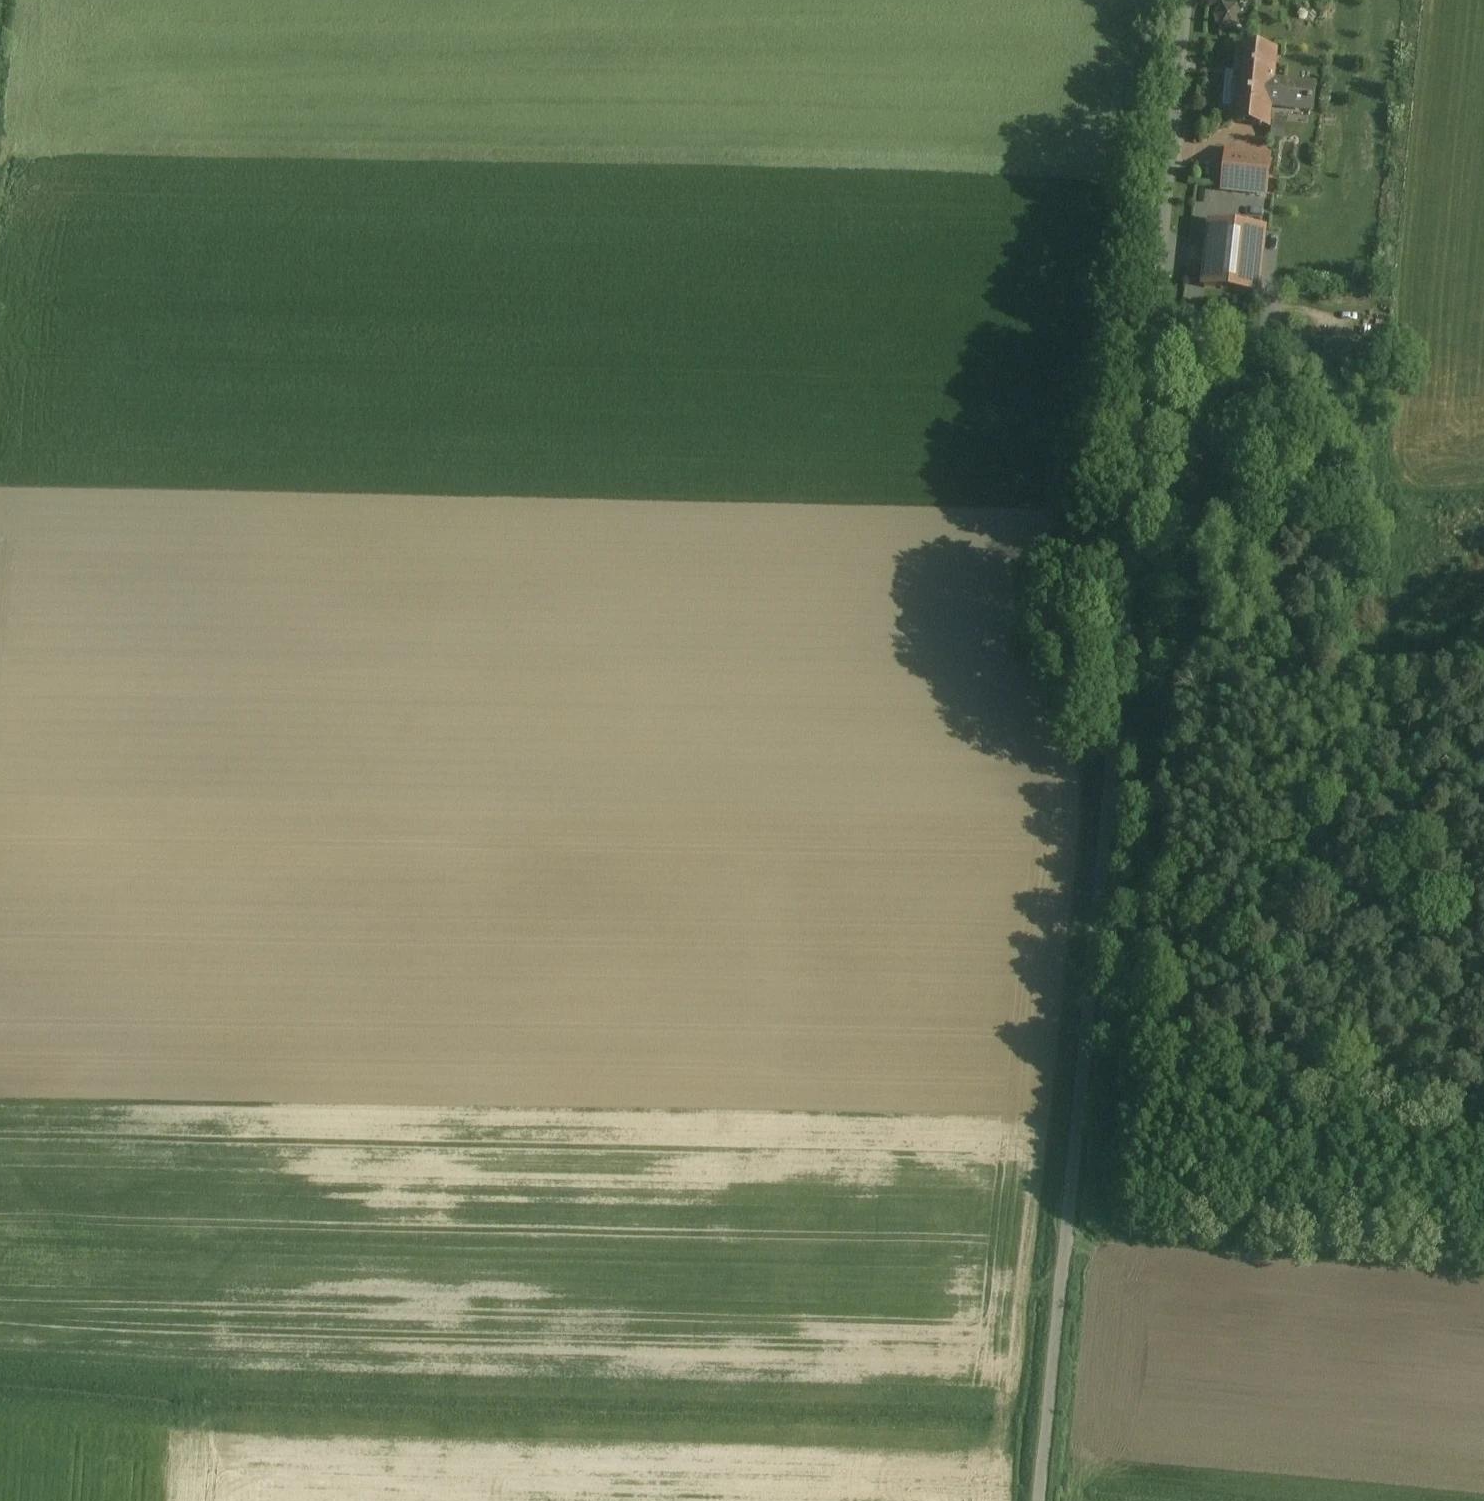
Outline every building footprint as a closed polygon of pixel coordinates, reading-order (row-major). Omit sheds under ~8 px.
[(1246,24),(1238,0),(1216,7),(1224,31),(1246,24)] [(1276,55),(1240,51),(1232,121),(1268,125),(1270,107),(1312,112),(1315,87),(1273,83),(1276,55)] [(1268,157),(1228,153),(1224,190),(1264,195),(1268,157)] [(1258,231),(1211,226),(1211,227),(1212,227),(1205,287),(1204,289),(1206,289),(1206,288),(1252,293),(1252,294),(1253,294),(1260,230),(1259,230),(1258,231)] [(1162,707),(1152,705),(1150,715),(1160,717),(1162,707)]
